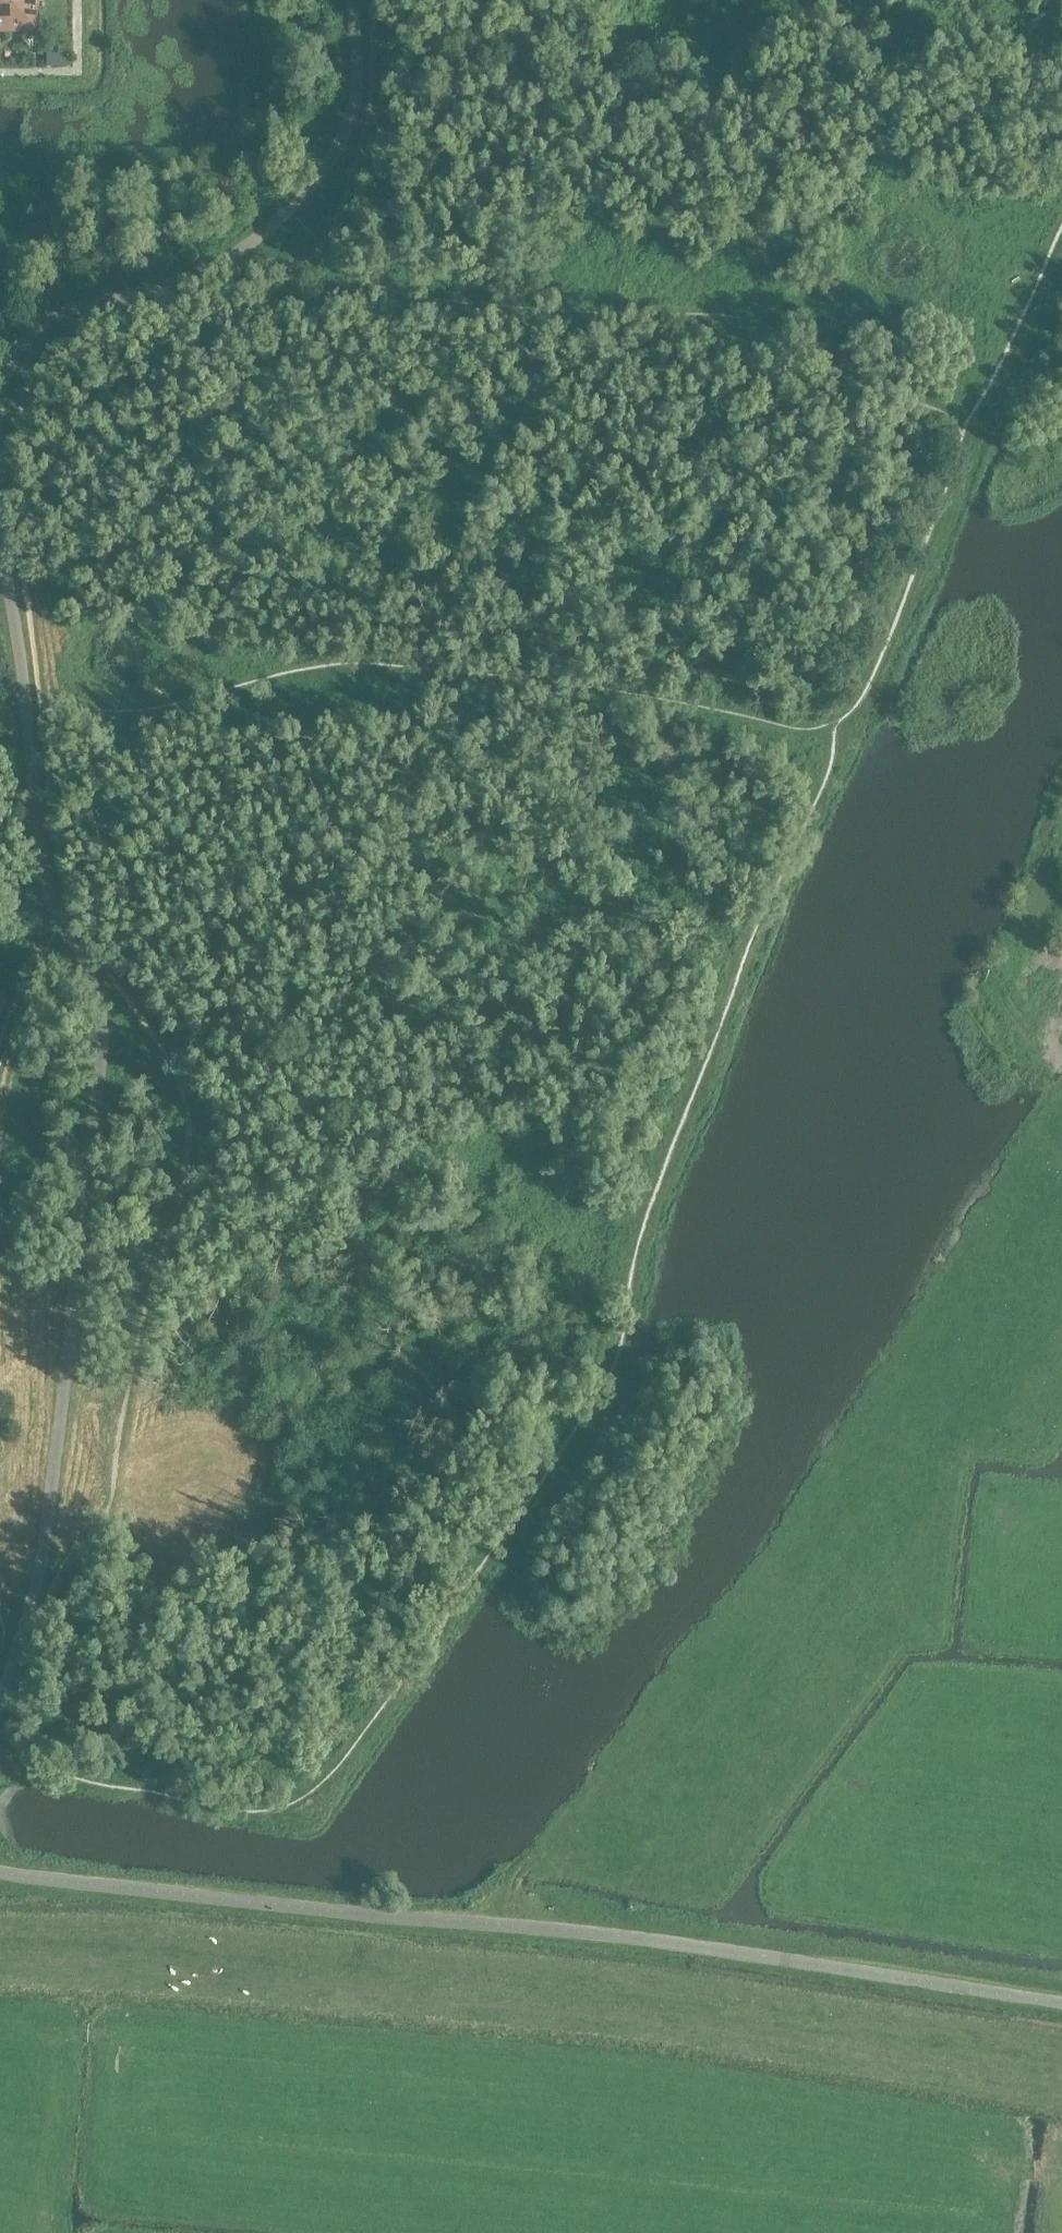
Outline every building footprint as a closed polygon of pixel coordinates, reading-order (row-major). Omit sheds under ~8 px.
[(7,0),(0,0),(0,32),(25,32),(32,25),(7,0)] [(39,0),(7,0),(32,25),(39,18),(39,0)]
